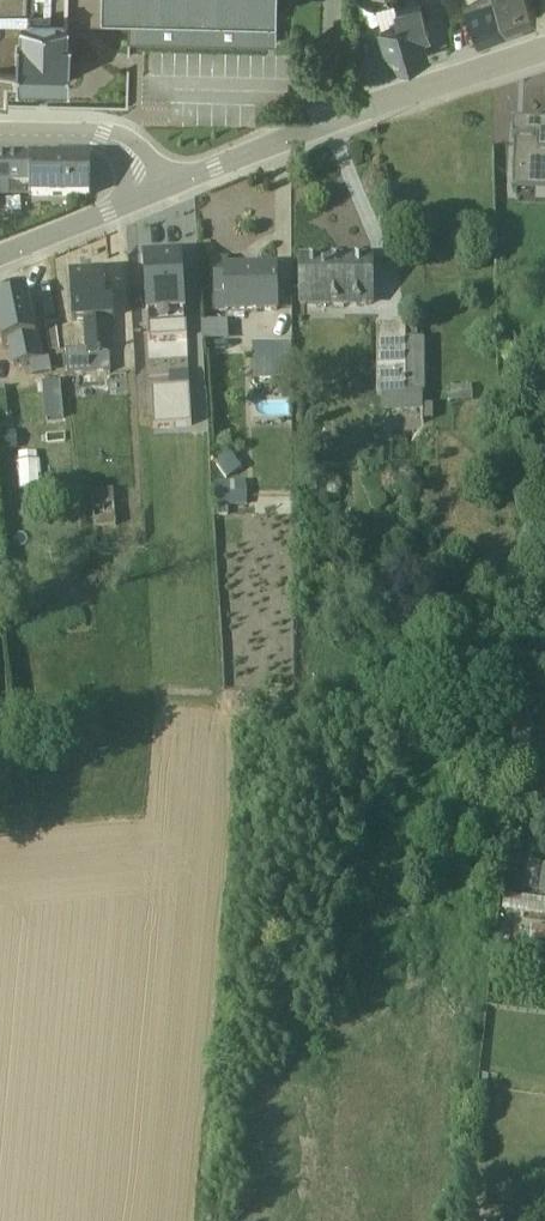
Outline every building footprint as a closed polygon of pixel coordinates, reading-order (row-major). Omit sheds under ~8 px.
[(102,0),(0,0),(0,97),(8,97),(8,92),(1,92),(1,75),(8,75),(17,75),(16,78),(16,81),(69,82),(69,79),(70,41),(70,38),(66,38),(67,17),(102,18),(102,0)] [(102,18),(127,18),(127,23),(127,40),(129,40),(275,43),(276,0),(102,0),(102,18)] [(390,64),(394,64),(397,65),(406,62),(408,60),(426,54),(420,34),(427,32),(417,0),(415,0),(393,7),(391,4),(374,9),(390,64)] [(497,0),(463,0),(477,38),(506,27),(497,0)] [(506,27),(535,17),(535,16),(529,0),(497,0),(506,27)] [(66,38),(70,38),(71,21),(127,23),(127,18),(102,18),(67,17),(66,38)] [(511,191),(544,192),(544,128),(511,126),(510,144),(513,144),(511,191)] [(88,197),(89,161),(0,160),(0,196),(88,197)] [(181,258),(142,260),(146,342),(186,340),(181,258)] [(300,261),(300,309),(370,307),(369,260),(300,261)] [(223,314),(276,313),(274,267),(272,268),(225,269),(224,263),(212,263),(214,312),(223,312),(223,314)] [(64,353),(66,376),(108,373),(108,357),(110,356),(108,323),(111,322),(110,298),(102,298),(101,278),(97,278),(68,280),(71,324),(82,324),(83,351),(64,353)] [(0,301),(0,339),(1,343),(5,342),(10,367),(27,364),(29,376),(49,372),(47,360),(41,361),(37,337),(34,337),(26,296),(0,301)] [(200,325),(202,344),(228,341),(226,323),(200,325)] [(419,421),(431,421),(432,407),(421,406),(422,396),(424,395),(424,341),(403,341),(402,326),(375,326),(374,328),(369,328),(369,368),(375,368),(375,397),(380,397),(380,413),(419,414),(419,421)] [(290,345),(252,346),(252,380),(291,380),(290,345)] [(450,389),(451,403),(471,402),(470,387),(450,389)] [(188,389),(150,391),(152,430),(190,427),(188,389)] [(214,481),(242,480),(242,461),(214,462),(214,481)] [(214,484),(212,518),(226,519),(227,508),(246,509),(247,486),(214,484)] [(90,494),(93,527),(114,525),(111,492),(90,494)] [(240,520),(223,522),(224,538),(242,536),(240,520)] [(523,905),(544,908),(544,881),(527,878),(523,905)] [(544,929),(544,916),(503,910),(501,926),(544,932),(544,929)] [(524,947),(524,953),(529,954),(529,968),(544,969),(544,944),(531,942),(530,947),(524,947)]
